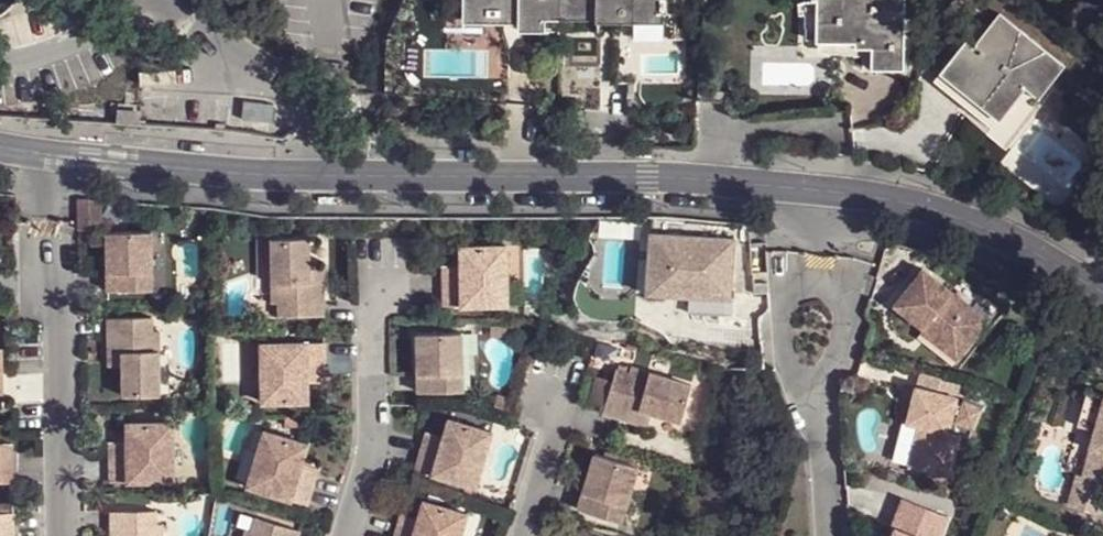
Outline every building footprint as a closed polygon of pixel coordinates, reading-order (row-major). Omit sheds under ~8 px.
[(466,9),(510,8),(511,0),(466,0),(466,9)] [(510,15),(526,15),(526,0),(511,0),(510,8),(510,15)] [(568,0),(526,0),(526,15),(568,12),(568,0)] [(568,12),(606,12),(606,6),(620,5),(621,8),(624,13),(631,14),(636,10),(638,5),(643,5),(643,7),(674,7),(674,0),(568,0),(568,12)] [(815,0),(809,0),(802,3),(801,14),(803,15),(803,26),(805,28),(804,52),(804,53),(815,42),(815,0)] [(869,68),(904,70),(905,0),(815,0),(815,42),(821,42),(852,42),(856,49),(868,49),(868,60),(869,68)] [(1007,7),(985,30),(978,24),(945,64),(1001,112),(1029,79),(1043,91),(1068,61),(1007,7)] [(568,21),(568,12),(526,15),(526,21),(568,21)] [(607,21),(606,12),(568,12),(568,21),(607,21)] [(815,42),(804,53),(809,54),(852,55),(852,58),(861,58),(862,72),(869,72),(869,68),(868,60),(868,49),(856,49),(852,42),(821,42),(815,42)] [(993,122),(1001,112),(945,64),(938,73),(993,122)] [(1001,112),(993,122),(1012,137),(1048,97),(1043,91),(1029,79),(1001,112)] [(121,125),(142,126),(142,113),(121,112),(121,125)] [(103,202),(76,200),(78,230),(101,230),(103,202)] [(157,227),(112,229),(112,289),(158,287),(157,227)] [(737,242),(669,232),(660,297),(704,303),(728,307),(737,242)] [(318,237),(280,238),(279,303),(286,303),(286,316),(331,316),(331,286),(317,287),(318,269),(318,237)] [(506,248),(467,248),(468,269),(468,275),(451,276),(452,308),(515,306),(514,267),(506,267),(506,248)] [(332,269),(318,269),(317,287),(331,286),(332,269)] [(926,270),(898,307),(928,330),(930,327),(967,357),(993,324),(926,270)] [(728,307),(704,303),(701,320),(726,323),(728,307)] [(158,316),(112,316),(113,346),(128,345),(127,364),(127,394),(166,393),(165,328),(158,329),(158,316)] [(928,330),(925,334),(962,364),(967,357),(930,327),(928,330)] [(469,334),(424,335),(424,394),(469,393),(469,334)] [(331,341),(267,343),(268,383),(276,382),(277,402),(315,401),(314,382),(314,374),(332,374),(331,341)] [(128,345),(113,346),(113,364),(127,364),(128,345)] [(689,425),(700,388),(638,371),(636,378),(623,374),(611,416),(639,424),(642,412),(660,416),(689,425)] [(962,403),(921,393),(911,429),(924,433),(912,474),(953,485),(965,443),(953,439),(962,403)] [(1086,394),(1076,429),(1100,437),(1087,482),(1082,480),(1072,511),(1100,519),(1102,509),(1102,399),(1086,394)] [(660,416),(642,412),(639,424),(655,429),(660,416)] [(493,429),(456,418),(451,436),(449,442),(432,437),(422,468),(484,487),(495,449),(488,447),(493,429)] [(171,420),(131,422),(132,441),(132,448),(115,448),(116,480),(179,480),(178,440),(170,441),(171,420)] [(911,429),(906,428),(895,469),(912,474),(924,433),(911,429)] [(451,436),(434,431),(432,437),(449,442),(451,436)] [(309,463),(315,445),(279,434),(273,452),(266,450),(255,487),(313,505),(322,474),(307,469),(309,463)] [(0,440),(0,449),(11,449),(11,440),(0,440)] [(11,479),(11,449),(0,449),(0,479),(11,479)] [(644,470),(601,457),(585,513),(627,525),(644,470)] [(324,468),(309,463),(307,469),(322,474),(324,468)] [(432,499),(426,519),(424,526),(406,521),(402,535),(469,535),(470,532),(464,530),(469,511),(432,499)] [(910,502),(898,531),(903,533),(901,535),(950,535),(956,520),(910,502)] [(12,507),(0,507),(0,535),(5,535),(13,535),(12,507)] [(117,511),(117,535),(169,535),(168,523),(161,523),(162,509),(117,511)] [(426,519),(408,514),(406,521),(424,526),(426,519)] [(263,517),(259,530),(252,529),(250,535),(304,535),(306,530),(263,517)]
